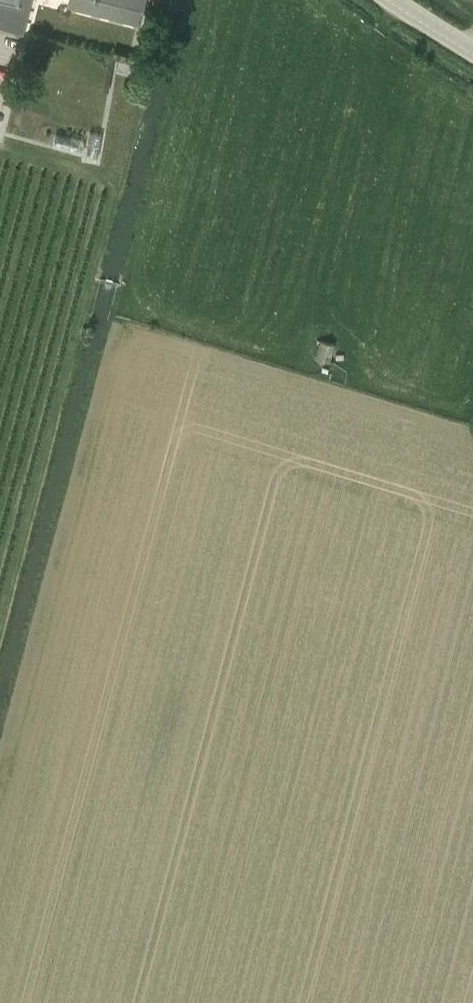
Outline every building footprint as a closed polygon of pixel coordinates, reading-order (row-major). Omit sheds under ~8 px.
[(24,33),(32,0),(0,0),(0,26),(24,33)] [(145,0),(69,0),(71,1),(70,6),(139,23),(145,0)]
